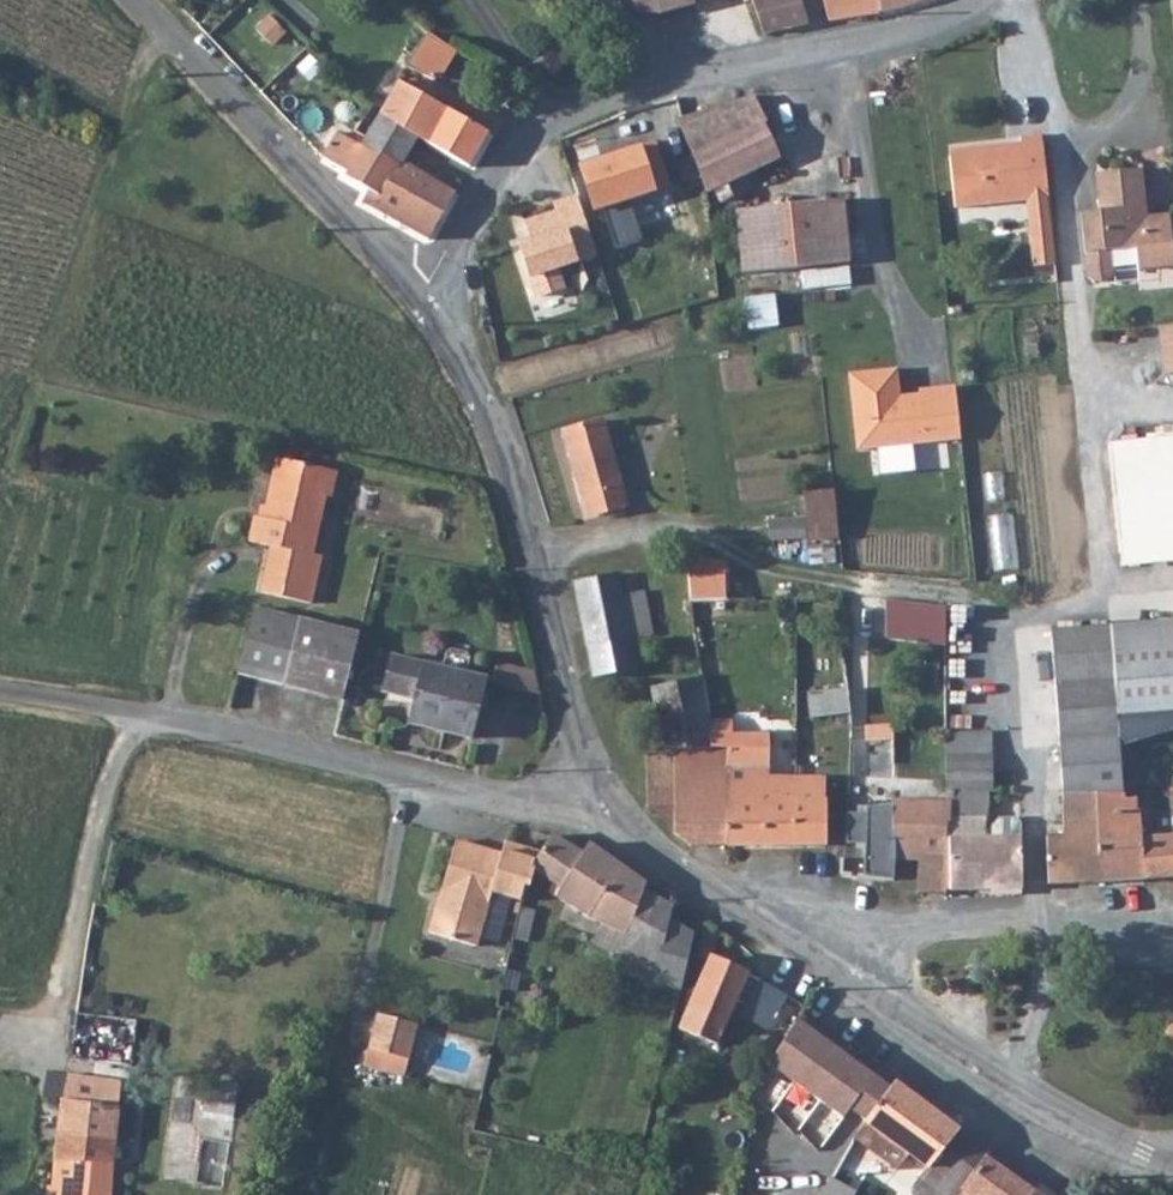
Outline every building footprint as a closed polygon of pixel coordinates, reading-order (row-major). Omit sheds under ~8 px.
[(628,10),(634,9),(637,19),(660,21),(654,0),(625,0),(628,10)] [(698,10),(695,0),(654,0),(660,21),(698,10)] [(725,0),(695,0),(698,10),(725,0)] [(744,9),(754,5),(768,0),(740,0),(744,9)] [(754,5),(765,39),(809,29),(799,0),(768,0),(754,5)] [(830,25),(883,18),(879,0),(823,0),(830,25)] [(883,18),(936,0),(879,0),(883,18)] [(429,37),(411,66),(435,82),(453,53),(429,37)] [(380,119),(412,137),(430,103),(399,85),(382,115),(380,119)] [(432,105),(430,103),(412,137),(419,141),(469,170),(489,137),(432,105)] [(703,182),(710,198),(779,164),(754,103),(680,128),(694,162),(703,182)] [(412,137),(380,119),(367,142),(363,151),(401,173),(405,167),(419,141),(412,137)] [(455,195),(422,176),(417,185),(400,176),(401,173),(363,151),(340,136),(324,163),(348,177),(346,180),(369,194),(363,207),(428,243),(455,195)] [(668,193),(652,147),(581,173),(595,216),(668,193)] [(996,166),(950,171),(954,218),(1049,207),(1043,147),(1021,148),(1022,156),(996,159),(996,166)] [(949,164),(950,171),(996,166),(996,159),(949,164)] [(703,182),(694,162),(677,170),(683,191),(703,182)] [(400,176),(417,185),(422,176),(405,167),(401,173),(400,176)] [(1155,220),(1150,221),(1146,174),(1103,178),(1106,213),(1086,216),(1090,254),(1114,252),(1139,250),(1141,272),(1160,269),(1155,220)] [(506,246),(517,282),(523,281),(533,301),(562,289),(555,272),(591,259),(570,197),(545,203),(549,211),(518,220),(521,240),(506,246)] [(850,266),(845,203),(737,213),(742,276),(850,266)] [(1160,269),(1172,268),(1172,224),(1172,219),(1155,220),(1160,269)] [(1114,252),(1090,254),(1092,278),(1098,283),(1111,282),(1117,275),(1114,252)] [(767,295),(740,298),(744,328),(771,325),(767,295)] [(1162,329),(1167,377),(1172,376),(1172,328),(1162,329)] [(841,376),(850,451),(952,440),(947,387),(895,393),(893,371),(841,376)] [(605,426),(567,434),(585,502),(593,500),(598,518),(626,511),(605,426)] [(1109,570),(1172,565),(1172,438),(1099,445),(1109,570)] [(332,503),(338,476),(276,461),(261,520),(255,519),(249,547),(272,552),(261,599),(307,609),(317,563),(307,561),(321,500),(332,503)] [(762,545),(831,536),(826,489),(792,493),(795,516),(759,520),(762,545)] [(726,603),(728,603),(727,565),(689,566),(691,605),(726,603)] [(640,573),(617,577),(631,643),(654,637),(640,573)] [(638,674),(631,643),(617,577),(577,585),(598,683),(638,674)] [(876,641),(938,645),(942,605),(880,600),(876,641)] [(257,613),(241,676),(345,702),(357,651),(361,638),(257,613)] [(1107,619),(1109,633),(1112,633),(1172,628),(1172,613),(1107,619)] [(1091,620),(1049,624),(1056,716),(1058,732),(1117,728),(1116,708),(1109,633),(1107,619),(1091,620)] [(1112,633),(1109,633),(1116,708),(1172,702),(1172,628),(1112,633)] [(488,683),(393,659),(385,695),(416,703),(411,725),(474,740),(488,683)] [(894,730),(892,664),(845,670),(847,697),(849,718),(850,731),(868,731),(894,730)] [(500,667),(496,685),(541,697),(535,675),(500,667)] [(690,848),(731,848),(728,752),(713,751),(712,722),(702,679),(652,692),(667,760),(676,759),(678,811),(679,841),(690,848)] [(810,697),(811,720),(849,718),(847,697),(810,697)] [(771,780),(769,722),(712,722),(713,751),(728,752),(731,848),(829,847),(826,782),(771,780)] [(1117,728),(1058,732),(1061,764),(1065,839),(1037,841),(1039,886),(1101,884),(1097,795),(1124,793),(1118,742),(1117,728)] [(869,745),(894,744),(894,730),(868,731),(869,745)] [(953,803),(953,792),(989,792),(989,734),(947,735),(946,803),(953,803)] [(667,760),(648,760),(649,810),(678,811),(676,759),(667,760)] [(895,782),(857,783),(859,844),(897,844),(896,802),(895,782)] [(982,826),(989,826),(989,792),(953,792),(953,803),(952,827),(947,828),(947,866),(946,893),(953,893),(953,895),(1024,894),(1024,886),(1022,841),(983,844),(983,839),(982,826)] [(1159,815),(1162,841),(1142,842),(1140,816),(1138,802),(1125,803),(1124,793),(1097,795),(1101,884),(1172,881),(1172,813),(1159,815)] [(897,844),(898,862),(921,865),(947,866),(947,828),(952,827),(953,803),(946,803),(896,802),(897,844)] [(1142,842),(1162,841),(1159,815),(1140,816),(1142,842)] [(983,839),(983,844),(1022,841),(1022,827),(1016,822),(999,823),(983,839)] [(556,901),(589,922),(623,868),(591,844),(585,853),(557,837),(555,836),(543,857),(542,858),(533,875),(561,893),(556,901)] [(898,884),(898,862),(897,844),(859,844),(856,845),(843,865),(843,876),(898,884)] [(533,875),(542,858),(543,857),(506,847),(503,859),(457,846),(443,898),(445,902),(442,910),(440,909),(431,938),(478,951),(494,896),(523,905),(526,891),(529,891),(533,875)] [(946,899),(946,893),(947,866),(921,865),(921,886),(920,898),(946,899)] [(648,885),(623,868),(589,922),(603,931),(603,929),(626,938),(644,893),(648,885)] [(671,923),(674,909),(644,893),(626,938),(621,951),(658,972),(671,923)] [(515,942),(529,945),(537,915),(522,911),(515,942)] [(658,972),(654,989),(681,995),(694,938),(671,923),(658,972)] [(626,938),(603,929),(603,931),(597,949),(624,963),(621,975),(654,989),(658,972),(621,951),(626,938)] [(725,936),(713,929),(700,956),(712,962),(712,961),(713,961),(725,936)] [(749,977),(730,969),(713,961),(712,961),(712,962),(697,996),(733,1014),(749,977)] [(722,1039),(733,1014),(697,996),(686,1022),(683,1033),(718,1048),(722,1039)] [(79,1014),(75,1044),(83,1056),(123,1066),(128,1042),(122,1041),(126,1024),(79,1014)] [(401,1065),(411,1027),(371,1017),(362,1055),(401,1065)] [(821,1032),(804,1020),(772,1067),(769,1072),(842,1126),(850,1114),(876,1080),(865,1072),(869,1067),(841,1047),(837,1052),(818,1037),(821,1032)] [(1170,1028),(1167,1031),(1165,1036),(1165,1041),(1166,1046),(1170,1049),(1172,1051),(1172,1028),(1170,1028)] [(841,1047),(821,1032),(818,1037),(837,1052),(841,1047)] [(895,1087),(869,1067),(865,1072),(876,1080),(850,1114),(867,1127),(869,1123),(895,1087)] [(123,1084),(69,1077),(65,1123),(59,1168),(54,1194),(110,1194),(123,1084)] [(918,1104),(895,1087),(869,1123),(867,1127),(854,1148),(894,1179),(890,1186),(903,1194),(961,1194),(962,1193),(985,1161),(987,1158),(960,1139),(961,1136),(918,1104)] [(985,1161),(962,1193),(964,1194),(1033,1194),(985,1161)]
